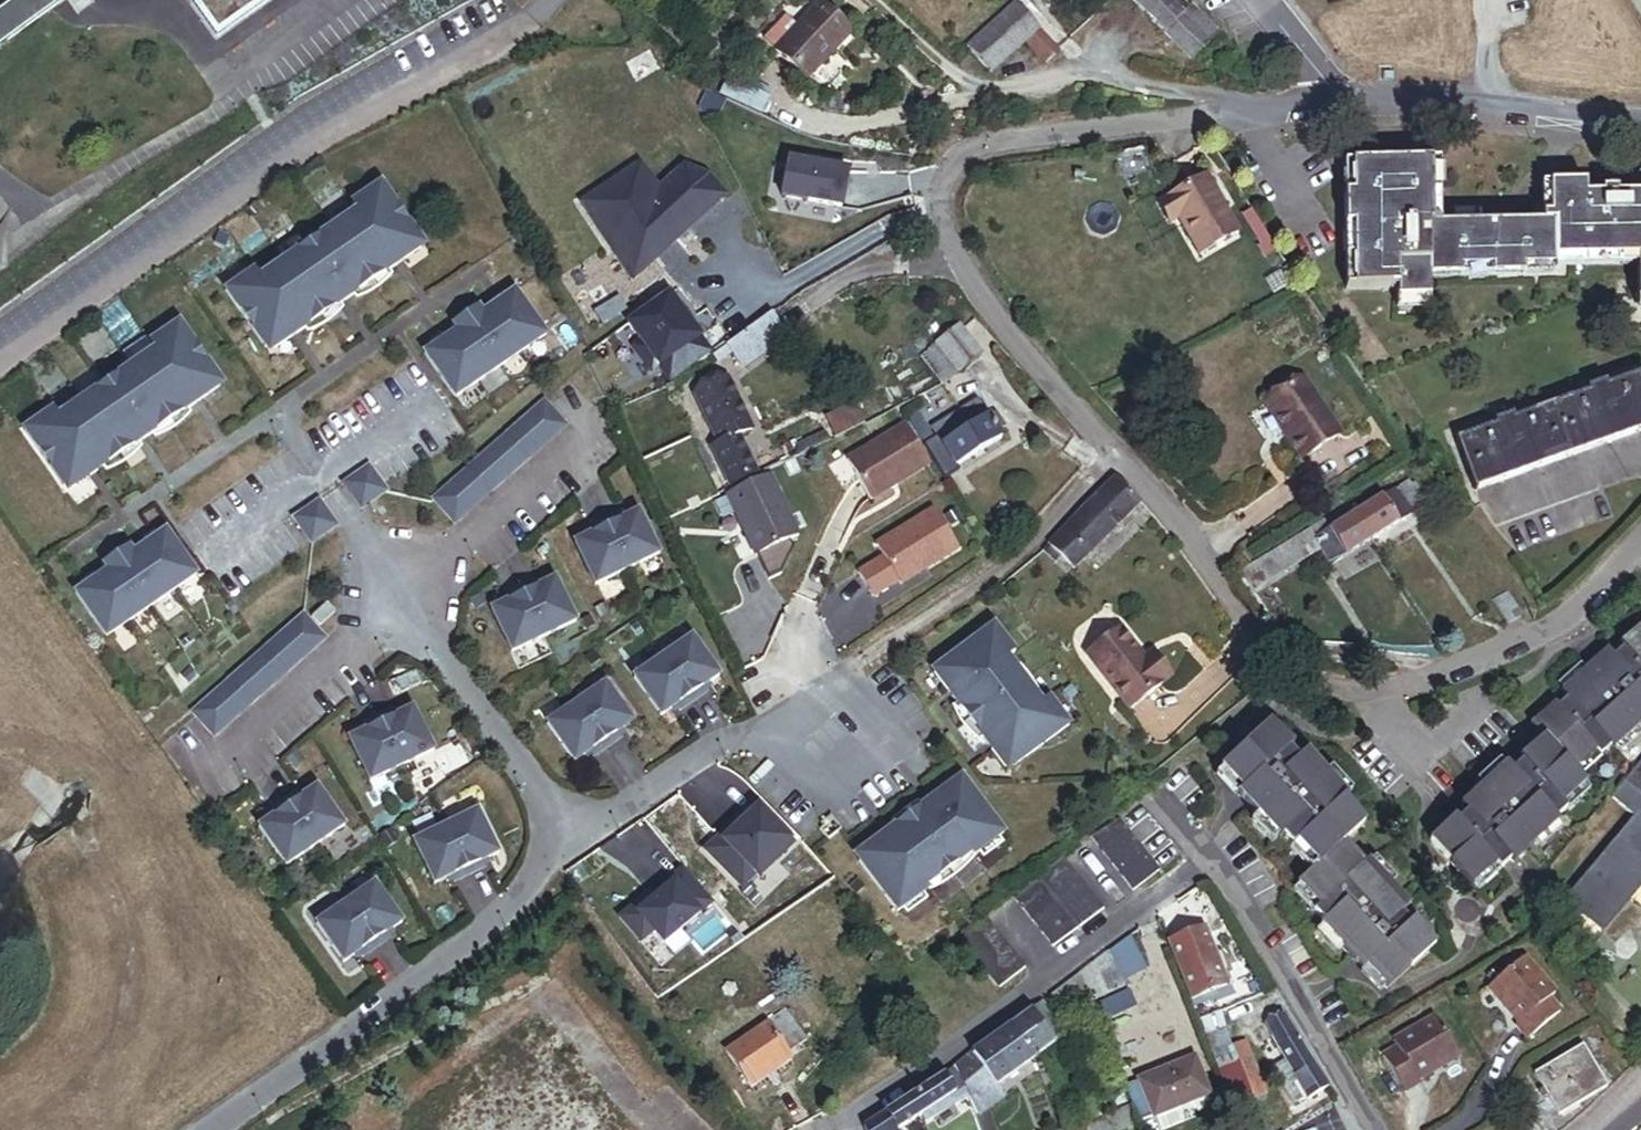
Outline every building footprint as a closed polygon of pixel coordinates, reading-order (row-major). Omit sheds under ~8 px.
[(0,15),(0,49),(68,0),(21,0),(0,15)] [(267,0),(192,0),(218,36),(267,0)] [(1196,60),(1222,33),(1193,5),(1185,14),(1170,0),(1133,0),(1196,60)] [(1018,3),(968,47),(991,73),(1025,43),(1044,64),(1060,50),(1018,3)] [(856,37),(825,8),(804,31),(790,18),(765,45),(810,86),(856,37)] [(775,88),(734,70),(726,87),(729,88),(758,100),(767,104),(775,88)] [(767,104),(758,100),(729,88),(726,87),(722,96),(763,114),(767,104)] [(717,117),(723,101),(708,95),(702,111),(717,117)] [(1359,288),(1404,287),(1404,300),(1435,301),(1436,268),(1561,267),(1560,258),(1640,258),(1640,169),(1635,163),(1621,173),(1621,180),(1607,181),(1606,183),(1605,186),(1594,185),(1594,176),(1558,176),(1557,207),(1551,207),(1552,215),(1528,214),(1441,213),(1441,155),(1360,154),(1359,288)] [(832,218),(841,173),(791,162),(781,207),(832,218)] [(639,278),(726,200),(701,173),(692,181),(678,164),(653,186),(633,163),(579,211),(639,278)] [(1198,179),(1163,201),(1177,223),(1199,256),(1234,233),(1198,179)] [(256,279),(226,299),(265,358),(270,355),(288,342),(292,348),(305,339),(342,315),(354,306),(392,281),(405,273),(401,267),(419,255),(424,252),(385,193),(355,214),(360,222),(262,287),(256,279)] [(1177,223),(1163,201),(1154,208),(1167,229),(1177,223)] [(405,273),(423,262),(419,255),(401,267),(405,273)] [(425,360),(456,406),(547,344),(517,299),(509,305),(497,313),(485,320),(458,339),(446,346),(434,355),(425,360)] [(709,356),(669,299),(628,328),(641,346),(633,352),(649,375),(657,369),(668,384),(709,356)] [(505,300),(494,308),(497,313),(509,305),(505,300)] [(740,367),(791,331),(778,313),(726,348),(740,367)] [(481,314),(454,332),(458,339),(485,320),(481,314)] [(959,335),(978,358),(993,346),(975,322),(959,335)] [(219,389),(180,330),(149,350),(155,359),(57,424),(51,416),(21,436),(60,494),(65,491),(83,479),(87,485),(100,476),(137,451),(149,443),(186,418),(200,409),(196,404),(214,392),(219,389)] [(957,333),(921,362),(942,388),(961,372),(964,375),(981,362),(978,358),(959,335),(957,333)] [(270,355),(274,361),(292,349),(292,348),(288,342),(270,355)] [(443,342),(431,350),(434,355),(446,346),(443,342)] [(1462,432),(1479,482),(1640,426),(1640,371),(1610,382),(1608,377),(1592,383),(1593,387),(1518,413),(1517,409),(1498,415),(1500,419),(1462,432)] [(1303,377),(1267,400),(1304,456),(1341,433),(1303,377)] [(709,440),(733,489),(757,478),(738,438),(750,433),(724,381),(693,396),(714,438),(709,440)] [(200,409),(200,410),(218,398),(214,392),(196,404),(200,409)] [(956,466),(1001,439),(995,430),(1003,425),(996,412),(988,417),(978,400),(933,426),(956,466)] [(861,424),(853,406),(824,419),(833,438),(861,424)] [(549,407),(437,505),(456,527),(568,429),(549,407)] [(149,443),(152,447),(173,438),(189,423),(186,418),(149,443)] [(928,469),(905,431),(848,467),(871,504),(928,469)] [(799,460),(830,447),(826,437),(795,451),(799,460)] [(100,476),(103,480),(123,471),(140,455),(137,451),(100,476)] [(367,476),(353,486),(369,509),(382,499),(367,476)] [(798,542),(771,478),(726,497),(752,560),(754,559),(765,584),(777,579),(792,555),(788,546),(798,542)] [(1077,514),(1050,546),(1060,556),(1071,567),(1142,503),(1117,478),(1077,514)] [(65,491),(69,497),(87,485),(83,479),(65,491)] [(1348,505),(1308,529),(1316,543),(1331,567),(1424,510),(1421,506),(1425,503),(1422,498),(1417,501),(1405,481),(1353,513),(1348,505)] [(353,486),(344,492),(359,515),(369,509),(353,486)] [(317,510),(294,525),(309,548),(333,533),(317,510)] [(958,553),(932,513),(877,548),(885,561),(860,577),(875,601),(901,585),(903,588),(958,553)] [(607,525),(633,576),(665,560),(642,515),(625,523),(622,517),(607,525)] [(579,546),(602,592),(633,576),(607,525),(592,533),(595,538),(579,546)] [(1308,529),(1294,538),(1302,551),(1316,543),(1308,529)] [(81,591),(72,597),(103,642),(194,581),(164,536),(155,541),(143,550),(132,557),(105,575),(93,583),(81,591)] [(152,537),(140,545),(143,550),(155,541),(152,537)] [(1294,538),(1244,568),(1259,592),(1266,587),(1263,582),(1305,556),(1302,551),(1294,538)] [(1060,556),(1050,546),(1042,552),(1053,562),(1060,556)] [(128,551),(100,569),(105,575),(132,557),(128,551)] [(90,578),(78,587),(81,591),(93,583),(90,578)] [(526,594),(553,642),(584,624),(560,582),(544,592),(541,586),(526,594)] [(498,617),(521,659),(553,642),(526,594),(511,602),(515,608),(498,617)] [(328,607),(312,620),(320,629),(336,616),(328,607)] [(326,642),(306,619),(193,718),(213,741),(326,642)] [(1040,702),(1005,654),(1015,647),(994,619),(937,662),(939,664),(952,682),(946,686),(992,748),(997,745),(1010,762),(1012,765),(1070,723),(1050,695),(1040,702)] [(1121,629),(1088,655),(1134,713),(1172,683),(1153,658),(1147,662),(1121,629)] [(1624,644),(1629,648),(1618,659),(1611,652),(1591,671),(1568,692),(1567,694),(1572,701),(1562,710),(1556,706),(1532,730),(1544,741),(1520,764),(1523,768),(1514,776),(1508,771),(1505,774),(1483,795),(1465,812),(1470,817),(1460,828),(1457,825),(1434,847),(1475,891),(1477,888),(1497,869),(1506,880),(1508,877),(1505,873),(1514,864),(1517,868),(1538,849),(1557,828),(1561,826),(1558,824),(1569,812),(1564,807),(1587,786),(1575,773),(1577,770),(1598,751),(1601,755),(1613,743),(1618,747),(1619,746),(1640,727),(1640,629),(1624,644)] [(698,642),(669,662),(700,708),(717,696),(713,691),(725,682),(698,642)] [(669,662),(639,682),(666,722),(682,712),(685,717),(700,708),(669,662)] [(1562,685),(1568,692),(1591,671),(1585,663),(1562,685)] [(952,682),(939,664),(933,668),(946,686),(952,682)] [(610,686),(580,706),(611,752),(625,742),(621,737),(637,727),(610,686)] [(379,714),(402,763),(435,748),(414,704),(397,712),(394,706),(379,714)] [(580,706),(551,726),(578,766),(593,756),(596,761),(611,752),(580,706)] [(349,735),(370,779),(402,763),(379,714),(363,721),(366,727),(349,735)] [(1619,746),(1627,753),(1640,739),(1640,728),(1640,727),(1619,746)] [(1268,739),(1222,783),(1223,784),(1241,804),(1243,806),(1240,810),(1260,830),(1280,851),(1281,853),(1285,849),(1296,859),(1299,855),(1321,877),(1303,896),(1304,896),(1324,916),(1318,921),(1330,934),(1325,940),(1326,941),(1345,961),(1365,980),(1368,976),(1372,979),(1389,998),(1391,1000),(1438,956),(1414,932),(1410,936),(1402,925),(1407,919),(1387,898),(1367,877),(1366,876),(1361,880),(1341,858),(1361,839),(1340,817),(1343,813),(1341,812),(1321,791),(1300,769),(1293,775),(1284,767),(1290,762),(1268,739)] [(1010,762),(997,745),(992,748),(1005,766),(1010,762)] [(1598,751),(1577,770),(1584,777),(1604,759),(1601,755),(1598,751)] [(1563,895),(1605,929),(1640,886),(1640,761),(1614,793),(1634,810),(1563,895)] [(1476,788),(1483,795),(1505,774),(1499,767),(1476,788)] [(937,794),(955,781),(951,776),(934,789),(937,794)] [(977,853),(997,838),(955,781),(937,794),(934,789),(871,834),(875,839),(857,852),(854,854),(896,912),(924,891),(922,889),(975,851),(977,853)] [(284,799),(316,843),(345,822),(317,783),(302,794),(298,789),(284,799)] [(1241,804),(1223,784),(1216,792),(1234,810),(1241,804)] [(1328,785),(1321,791),(1341,812),(1348,806),(1328,785)] [(259,825),(288,864),(316,843),(284,799),(270,809),(274,814),(259,825)] [(480,807),(448,823),(472,872),(487,865),(484,859),(501,850),(480,807)] [(1120,812),(1092,832),(1132,886),(1160,866),(1120,812)] [(448,823),(416,839),(437,882),(454,874),(457,880),(472,872),(448,823)] [(1280,851),(1260,830),(1254,835),(1274,856),(1280,851)] [(857,852),(875,839),(871,834),(853,847),(857,852)] [(1064,852),(1014,889),(1053,943),(1104,906),(1064,852)] [(1497,869),(1477,888),(1485,898),(1506,880),(1497,869)] [(1374,870),(1367,877),(1387,898),(1394,891),(1374,870)] [(377,879),(348,900),(377,940),(390,930),(387,925),(402,914),(377,879)] [(1324,916),(1304,896),(1297,904),(1317,924),(1318,921),(1324,916)] [(348,900),(319,921),(344,956),(356,947),(360,952),(377,940),(348,900)] [(985,911),(960,929),(999,983),(1025,965),(985,911)] [(1201,926),(1165,940),(1187,998),(1223,985),(1201,926)] [(1118,979),(1146,967),(1133,931),(1078,972),(1089,999),(1121,985),(1118,979)] [(1345,961),(1326,941),(1321,946),(1339,967),(1345,961)] [(1484,989),(1512,1026),(1508,1029),(1518,1041),(1550,1016),(1541,1004),(1550,997),(1521,960),(1484,989)] [(1089,999),(1078,972),(1051,991),(1059,1012),(1089,999)] [(1389,998),(1372,979),(1365,986),(1382,1005),(1389,998)] [(1064,1034),(1041,998),(1006,1024),(1032,1057),(1038,1075),(1046,1072),(1038,1052),(1064,1034)] [(789,1015),(728,1046),(748,1086),(791,1064),(788,1057),(806,1048),(789,1015)] [(1435,1015),(1393,1039),(1397,1047),(1384,1055),(1403,1088),(1420,1078),(1416,1070),(1454,1048),(1435,1015)] [(587,1096),(581,1101),(553,1059),(525,1018),(456,1066),(469,1085),(404,1129),(610,1129),(587,1096)] [(1032,1057),(1006,1024),(971,1049),(995,1082),(1032,1057)] [(1327,1088),(1296,1035),(1276,1046),(1292,1074),(1280,1081),(1293,1103),(1305,1096),(1307,1099),(1327,1088)] [(1226,1037),(1205,1046),(1229,1106),(1264,1092),(1243,1040),(1230,1045),(1226,1037)] [(1578,1047),(1532,1073),(1555,1114),(1601,1088),(1578,1047)] [(995,1082),(971,1049),(954,1062),(964,1090),(973,1115),(975,1113),(988,1104),(1004,1094),(995,1082)] [(1193,1055),(1122,1083),(1131,1105),(1138,1122),(1152,1117),(1177,1107),(1209,1094),(1193,1055)] [(929,1116),(964,1090),(954,1062),(911,1093),(923,1111),(924,1110),(929,1116)] [(911,1093),(874,1118),(873,1116),(860,1123),(863,1129),(896,1129),(923,1111),(911,1093)] [(981,1129),(997,1129),(988,1104),(975,1113),(981,1129)] [(1071,1129),(1072,1129),(1119,1129),(1138,1122),(1131,1105),(1071,1129)] [(1152,1117),(1158,1129),(1182,1120),(1177,1107),(1152,1117)]
